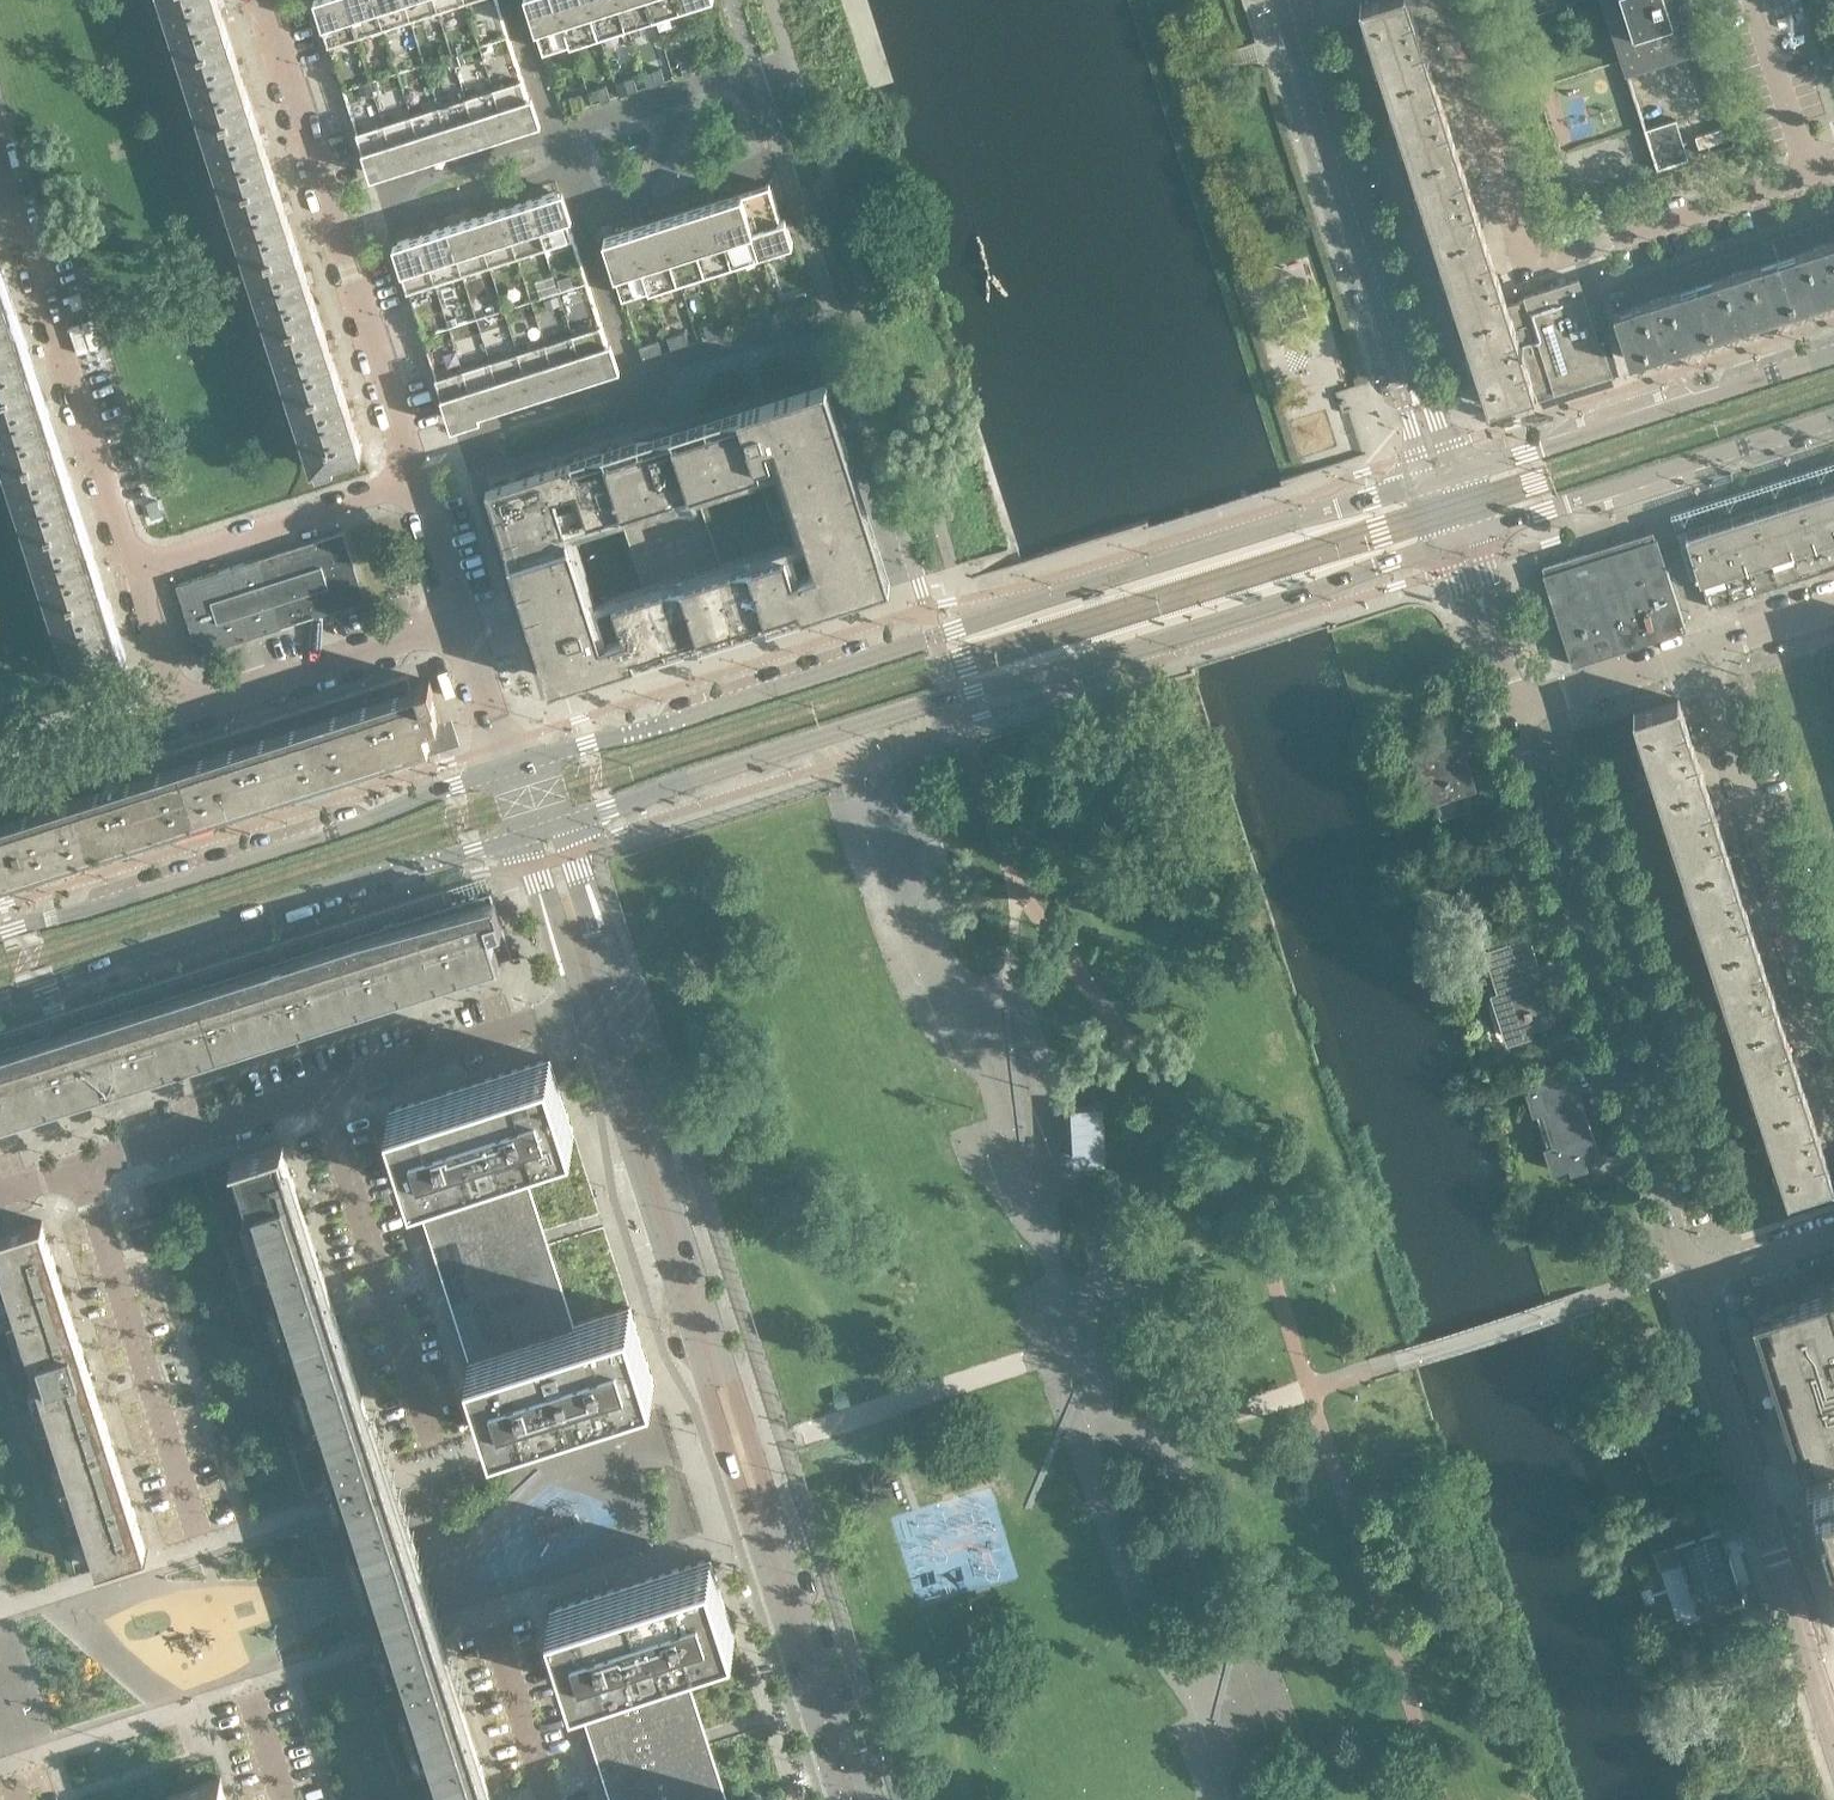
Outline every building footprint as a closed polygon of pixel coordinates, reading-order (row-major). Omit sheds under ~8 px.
[(220,7),(218,0),(163,0),(180,53),(230,37),(220,7)] [(346,0),(315,0),(329,42),(356,33),(346,0)] [(498,0),(460,0),(439,7),(412,16),(384,25),(356,33),(329,42),(356,129),(384,120),(412,111),(439,102),(467,93),(495,84),(522,76),(498,0)] [(376,0),(346,0),(356,33),(384,25),(376,0)] [(407,0),(376,0),(384,25),(412,16),(407,0)] [(437,0),(407,0),(412,16),(439,7),(437,0)] [(558,0),(528,0),(544,49),(571,40),(558,0)] [(589,0),(558,0),(571,40),(599,31),(589,0)] [(619,0),(589,0),(599,31),(626,22),(619,0)] [(650,0),(619,0),(626,22),(654,13),(650,0)] [(680,0),(650,0),(654,13),(682,4),(680,0)] [(1410,3),(1409,0),(1368,0),(1360,3),(1386,83),(1432,69),(1410,3)] [(1688,0),(1604,0),(1607,9),(1610,20),(1625,65),(1701,41),(1688,0)] [(252,106),(242,75),(230,37),(180,53),(202,122),(252,106)] [(706,52),(711,65),(720,63),(715,49),(706,52)] [(679,61),(683,74),(692,71),(688,58),(679,61)] [(652,69),(656,83),(665,80),(661,67),(652,69)] [(1457,149),(1436,82),(1432,69),(1386,83),(1411,163),(1457,149)] [(624,78),(629,92),(638,89),(633,75),(624,78)] [(537,121),(529,97),(522,76),(495,84),(509,130),(537,121)] [(509,130),(495,84),(467,93),(482,139),(509,130)] [(597,87),(601,101),(610,98),(606,84),(597,87)] [(482,139),(467,93),(439,102),(454,148),(482,139)] [(570,96),(574,109),(583,106),(579,93),(570,96)] [(454,148),(439,102),(412,111),(426,157),(454,148)] [(274,174),(265,145),(252,106),(202,122),(224,190),(274,174)] [(426,157),(412,111),(384,120),(399,166),(426,157)] [(1688,156),(1676,118),(1645,127),(1658,166),(1688,156)] [(399,166),(384,120),(356,129),(371,174),(399,166)] [(1483,228),(1461,162),(1457,149),(1411,163),(1437,242),(1483,228)] [(296,243),(287,213),(274,174),(224,190),(246,259),(296,243)] [(781,217),(769,182),(742,191),(761,250),(793,240),(785,216),(781,217)] [(573,235),(567,217),(572,215),(563,188),(531,198),(546,244),(573,235)] [(761,250),(742,191),(714,200),(733,259),(761,250)] [(546,244),(531,198),(503,207),(518,253),(546,244)] [(733,259),(714,200),(686,209),(706,268),(733,259)] [(518,253),(503,207),(476,216),(491,262),(518,253)] [(706,268),(686,209),(659,218),(678,277),(706,268)] [(491,262),(476,216),(448,225),(463,270),(491,262)] [(1624,285),(1625,286),(1620,288),(1622,293),(1615,295),(1619,307),(1618,307),(1619,307),(1614,309),(1630,358),(1833,293),(1833,217),(1624,285)] [(678,277),(659,218),(631,226),(650,286),(678,277)] [(463,270),(448,225),(421,234),(435,279),(463,270)] [(650,286),(631,226),(604,235),(623,295),(650,286)] [(1535,390),(1534,389),(1507,304),(1483,228),(1437,242),(1489,405),(1491,404),(1490,403),(1533,389),(1533,390),(1535,390)] [(435,279),(421,234),(393,243),(408,288),(435,279)] [(601,322),(573,235),(546,244),(518,253),(491,262),(463,270),(435,279),(408,288),(436,375),(463,366),(491,357),(518,348),(546,339),(574,330),(601,322)] [(318,312),(309,282),(296,243),(246,259),(269,328),(318,312)] [(1,280),(6,279),(2,268),(0,269),(0,313),(10,309),(1,280)] [(1609,372),(1582,286),(1579,277),(1524,294),(1525,298),(1507,304),(1534,389),(1540,387),(1553,383),(1555,390),(1609,372)] [(809,292),(795,297),(799,308),(813,304),(809,292)] [(785,298),(790,311),(799,308),(794,295),(785,298)] [(758,306),(762,320),(771,317),(767,303),(758,306)] [(23,350),(28,348),(24,337),(20,339),(10,309),(0,313),(0,389),(33,378),(23,350)] [(340,380),(331,351),(318,312),(269,328),(290,396),(340,380)] [(731,315),(735,329),(744,326),(740,312),(731,315)] [(703,324),(708,338),(717,335),(712,321),(703,324)] [(620,366),(612,338),(607,340),(601,322),(574,330),(588,376),(620,366)] [(588,376),(574,330),(546,339),(561,385),(588,376)] [(685,330),(667,336),(671,349),(689,343),(685,330)] [(561,385),(546,339),(518,348),(533,394),(561,385)] [(658,339),(639,345),(643,358),(662,352),(658,339)] [(533,394),(518,348),(491,357),(505,403),(533,394)] [(505,403),(491,357),(463,366),(478,411),(479,411),(505,403)] [(478,411),(463,366),(436,375),(452,425),(481,416),(479,411),(478,411)] [(802,596),(804,602),(883,577),(881,571),(865,521),(868,520),(839,429),(836,430),(819,378),(818,377),(739,403),(740,404),(641,436),(641,435),(495,482),(543,629),(534,632),(543,659),(551,656),(559,680),(759,616),(757,611),(802,596)] [(45,418),(50,416),(46,406),(42,407),(33,378),(0,389),(0,448),(5,464),(55,447),(45,418)] [(362,449),(353,419),(340,380),(290,396),(312,464),(316,463),(318,468),(335,463),(333,458),(362,449)] [(1535,421),(1537,427),(1554,422),(1552,416),(1535,421)] [(77,516),(68,487),(72,486),(69,475),(64,477),(55,447),(5,464),(27,532),(77,516)] [(1712,477),(1714,483),(1732,478),(1730,471),(1712,477)] [(1833,566),(1833,485),(1686,533),(1710,606),(1833,566)] [(99,585),(90,556),(94,554),(91,544),(86,545),(77,516),(27,532),(49,601),(99,585)] [(364,599),(352,562),(342,530),(296,545),(306,577),(297,580),(309,616),(364,599)] [(1686,627),(1657,536),(1543,572),(1572,664),(1686,627)] [(309,616),(297,580),(306,577),(296,545),(259,557),(281,625),(309,616)] [(281,625),(259,557),(230,566),(240,598),(252,635),(281,625)] [(240,598),(230,566),(176,584),(187,616),(240,598)] [(121,654),(111,624),(116,623),(113,612),(108,613),(99,585),(49,601),(71,670),(121,654)] [(252,635),(240,598),(187,616),(198,652),(252,635)] [(444,737),(438,720),(430,693),(434,692),(430,679),(417,683),(418,684),(412,686),(407,673),(120,765),(126,783),(106,790),(101,773),(110,770),(109,769),(0,804),(0,878),(444,737)] [(1705,779),(1694,746),(1698,745),(1694,732),(1690,734),(1679,699),(1633,713),(1645,749),(1659,793),(1705,779)] [(1477,786),(1459,730),(1409,745),(1427,801),(1435,799),(1440,815),(1469,806),(1464,790),(1477,786)] [(1731,859),(1720,826),(1724,824),(1720,812),(1716,813),(1705,779),(1659,793),(1673,837),(1685,874),(1731,859)] [(1756,939),(1745,905),(1749,904),(1745,892),(1741,893),(1731,859),(1685,874),(1696,908),(1710,953),(1756,939)] [(500,967),(497,959),(500,959),(499,956),(510,952),(511,955),(512,955),(496,903),(495,899),(493,899),(490,890),(478,894),(69,1025),(74,1041),(65,1043),(56,1047),(51,1031),(0,1048),(0,1128),(72,1105),(69,1096),(71,1095),(68,1085),(76,1083),(87,1080),(90,1089),(92,1089),(94,1097),(500,967)] [(1554,1010),(1545,981),(1529,932),(1483,946),(1491,970),(1477,975),(1483,993),(1497,989),(1511,1033),(1526,1028),(1547,1021),(1549,1021),(1550,1020),(1552,1018),(1553,1017),(1553,1016),(1554,1014),(1554,1012),(1554,1010)] [(1782,1018),(1771,985),(1775,983),(1771,971),(1767,973),(1756,939),(1710,953),(1724,996),(1736,1033),(1782,1018)] [(1807,1098),(1796,1064),(1800,1063),(1797,1051),(1792,1052),(1782,1018),(1736,1033),(1747,1068),(1762,1113),(1807,1098)] [(517,1151),(574,1133),(550,1057),(389,1108),(493,1433),(654,1381),(629,1305),(571,1323),(574,1333),(561,1337),(500,1146),(514,1141),(517,1151)] [(1601,1155),(1586,1109),(1573,1068),(1527,1083),(1555,1169),(1601,1155)] [(1833,1180),(1822,1144),(1826,1143),(1822,1130),(1818,1132),(1807,1098),(1762,1113),(1776,1156),(1788,1194),(1833,1180)] [(1098,1107),(1071,1109),(1075,1164),(1102,1161),(1098,1107)] [(395,1493),(394,1489),(388,1471),(387,1472),(282,1145),(283,1144),(282,1142),(232,1159),(233,1163),(236,1162),(338,1490),(343,1504),(344,1509),(388,1645),(390,1652),(438,1799),(492,1799),(440,1639),(442,1638),(439,1629),(395,1493)] [(158,1236),(152,1217),(130,1224),(136,1243),(158,1236)] [(42,1222),(43,1221),(42,1219),(0,1233),(0,1257),(18,1313),(66,1297),(42,1222)] [(1833,1562),(1833,1289),(1754,1314),(1833,1562)] [(94,1385),(66,1297),(18,1313),(46,1401),(94,1385)] [(122,1473),(94,1385),(46,1401),(74,1489),(122,1473)] [(833,1392),(838,1408),(849,1404),(844,1388),(833,1392)] [(921,1414),(926,1430),(937,1426),(932,1410),(921,1414)] [(146,1549),(122,1473),(74,1489),(99,1564),(97,1565),(98,1567),(149,1550),(148,1548),(146,1549)] [(1736,1575),(1729,1555),(1720,1526),(1674,1541),(1689,1589),(1736,1575)] [(678,1651),(735,1633),(711,1557),(550,1608),(611,1799),(710,1799),(661,1646),(674,1642),(678,1651)] [(220,1777),(221,1777),(221,1775),(170,1792),(171,1793),(172,1793),(174,1799),(227,1799),(220,1777)]
